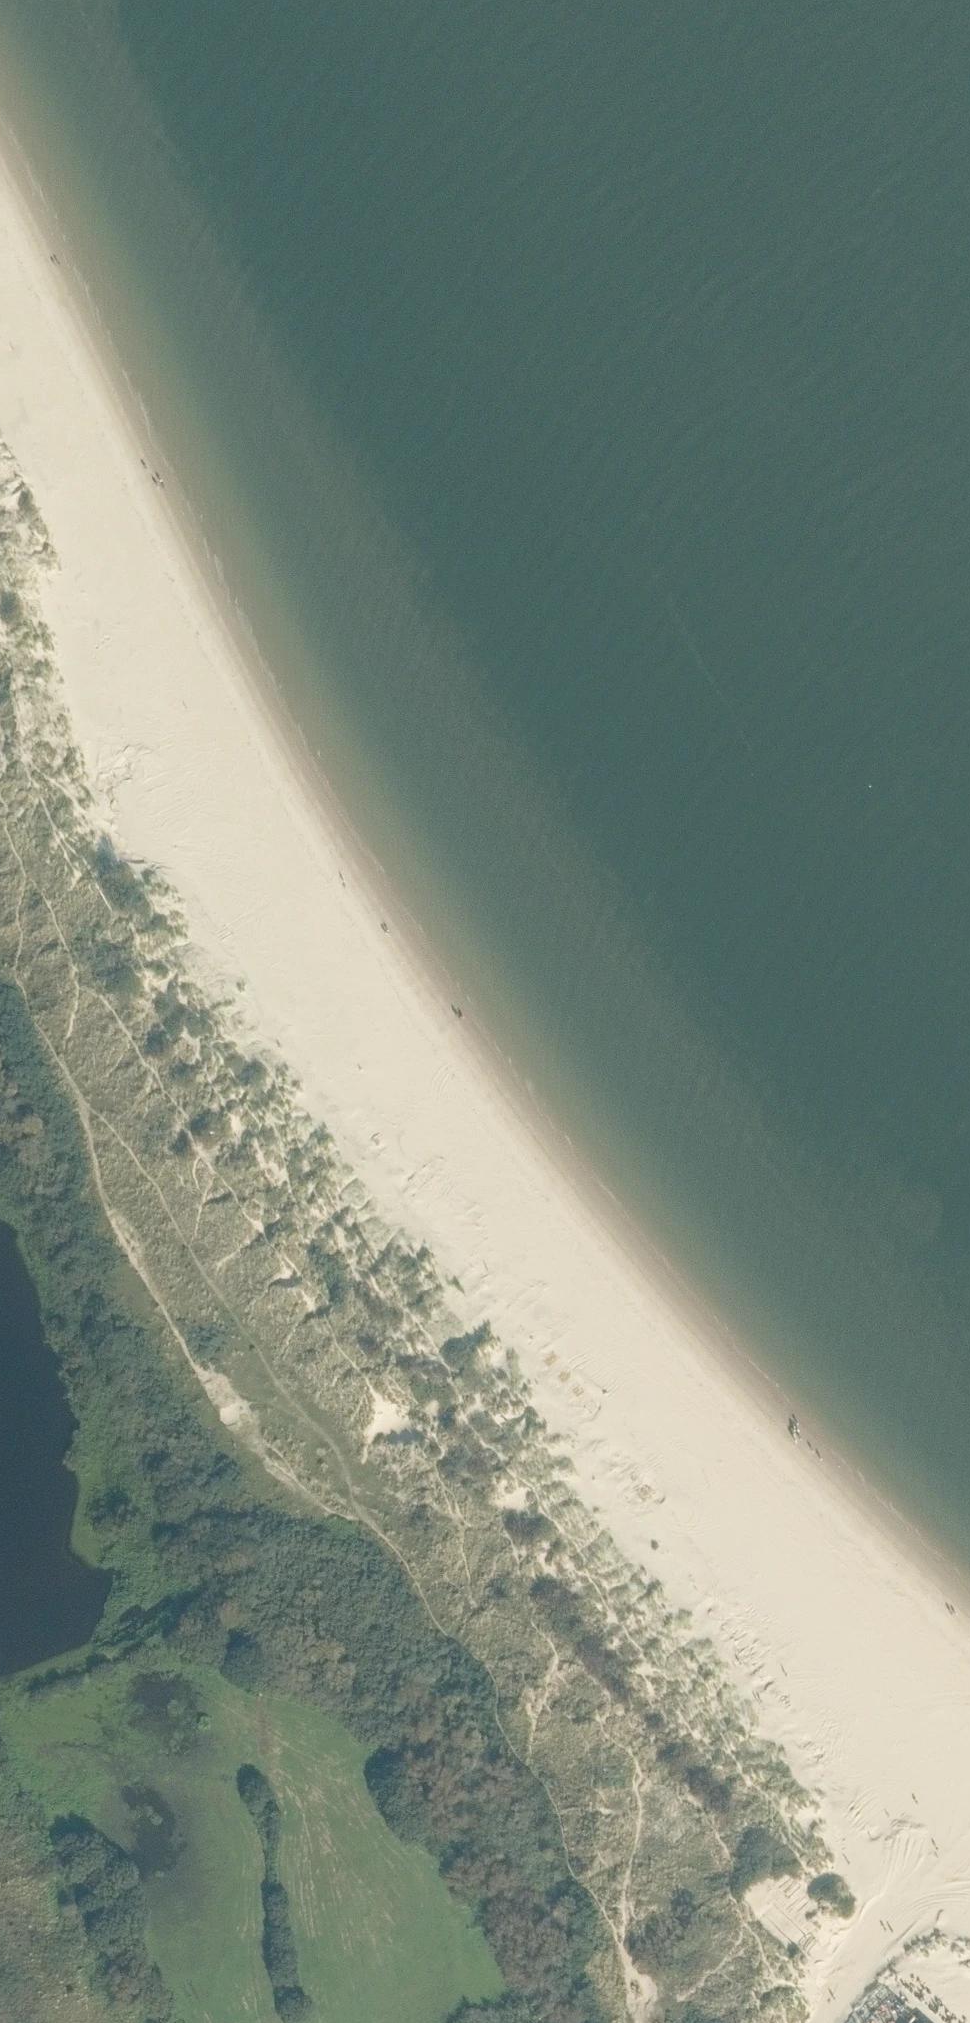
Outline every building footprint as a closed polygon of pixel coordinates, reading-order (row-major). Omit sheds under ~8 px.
[(889,2022),(917,2022),(901,2009),(889,2022)]
